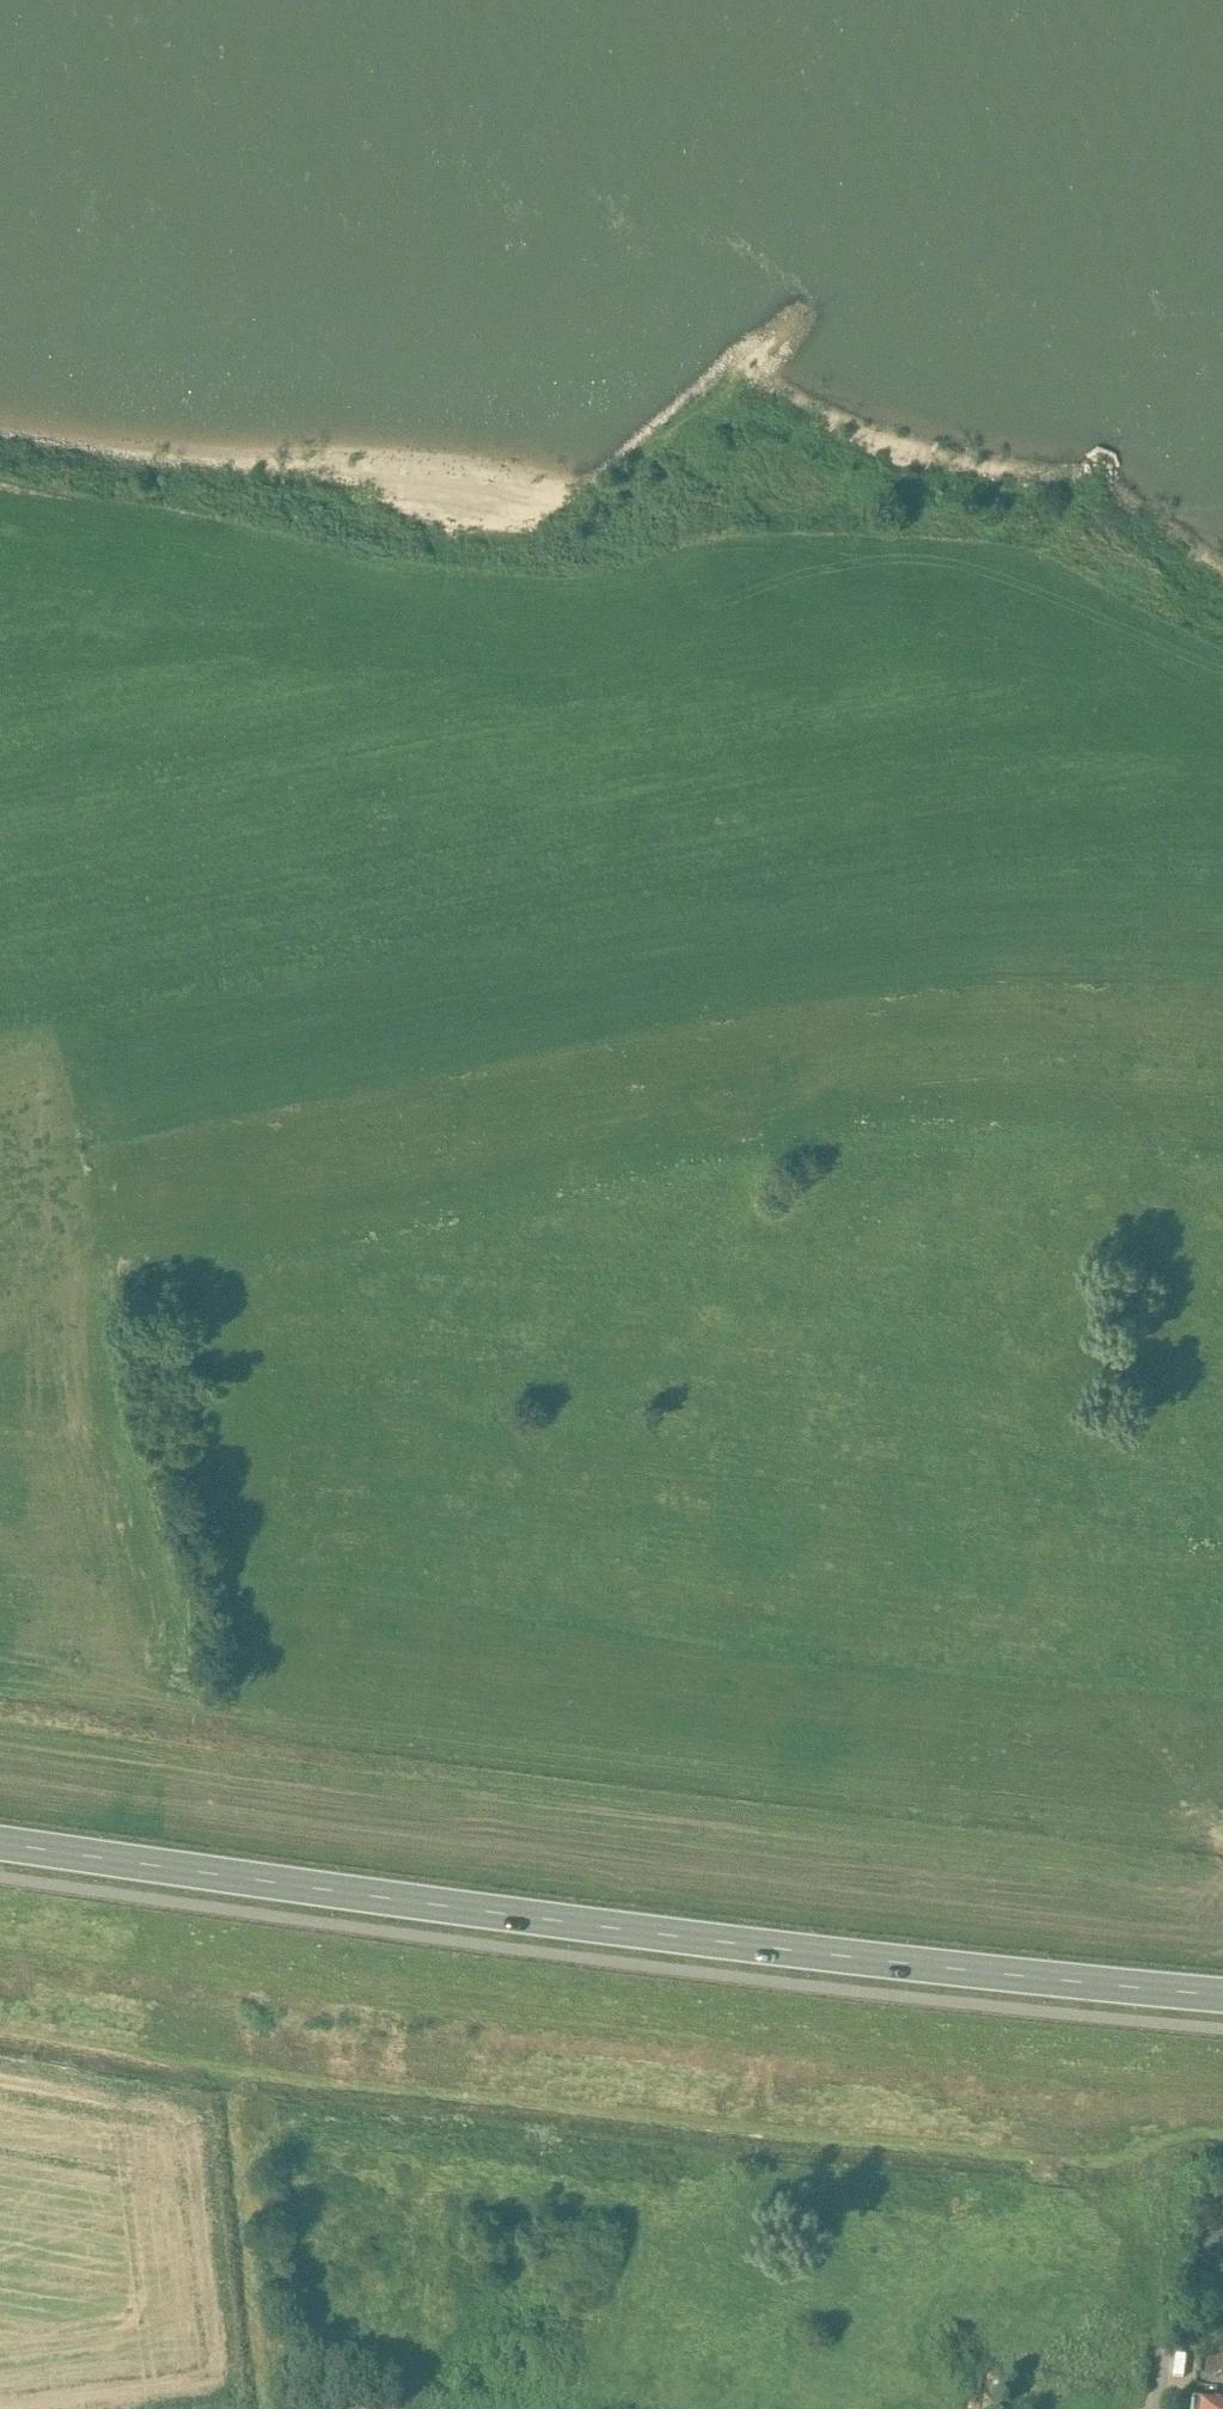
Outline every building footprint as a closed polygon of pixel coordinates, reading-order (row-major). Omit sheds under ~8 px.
[(1196,2366),(1194,2389),(1216,2391),(1222,2391),(1222,2390),(1222,2369),(1196,2366)] [(1194,2389),(1192,2408),(1222,2408),(1214,2408),(1216,2391),(1194,2389)]
